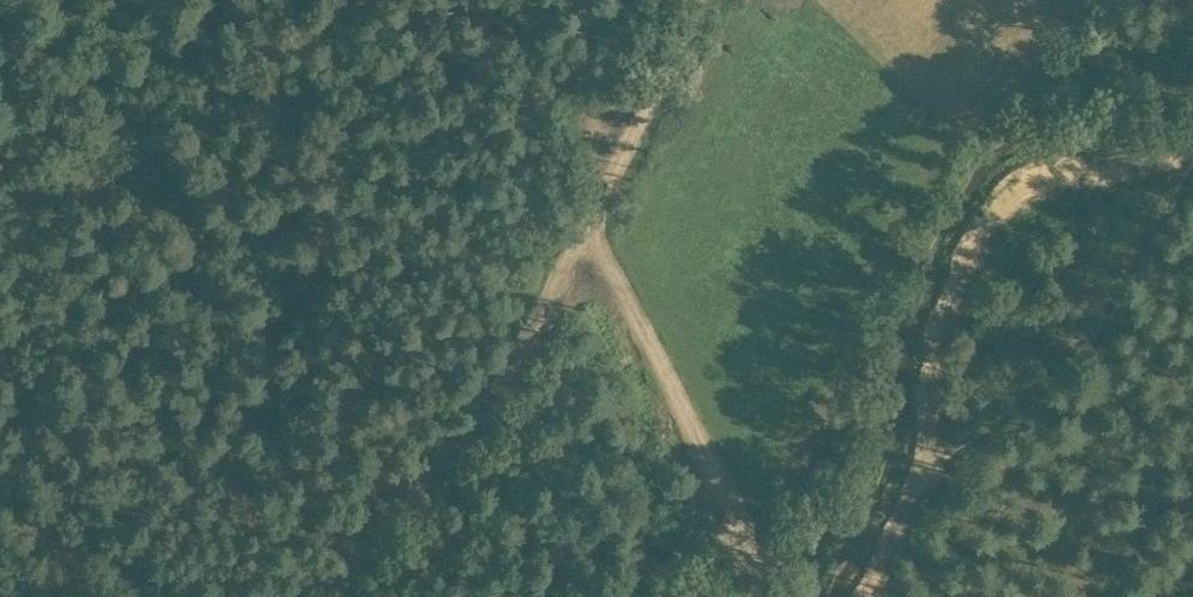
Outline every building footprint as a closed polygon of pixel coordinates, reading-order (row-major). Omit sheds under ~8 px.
[(897,279),(887,274),(882,284),(892,289),(897,279)]
